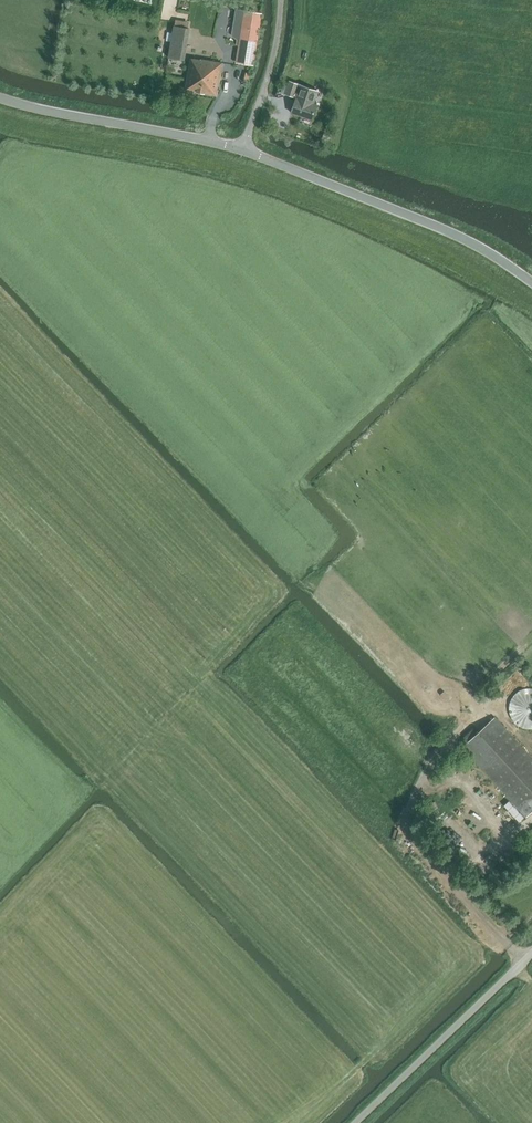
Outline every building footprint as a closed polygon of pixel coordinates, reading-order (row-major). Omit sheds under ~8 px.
[(240,45),(240,46),(237,62),(253,65),(261,14),(243,11),(238,45),(240,45)] [(169,58),(184,60),(189,28),(174,26),(169,58)] [(185,90),(217,95),(222,63),(201,59),(201,60),(191,58),(185,90)] [(317,105),(315,104),(319,91),(290,80),(285,94),(296,98),(291,113),(312,120),(317,105)] [(531,687),(528,686),(525,686),(521,687),(518,688),(515,690),(513,693),(511,696),(510,699),(509,702),(509,706),(510,709),(511,713),(513,716),(515,718),(518,720),(521,722),(524,722),(528,723),(531,722),(531,687)] [(527,817),(531,812),(531,757),(495,717),(462,747),(500,788),(527,817)] [(482,726),(478,721),(468,729),(472,734),(482,726)]
